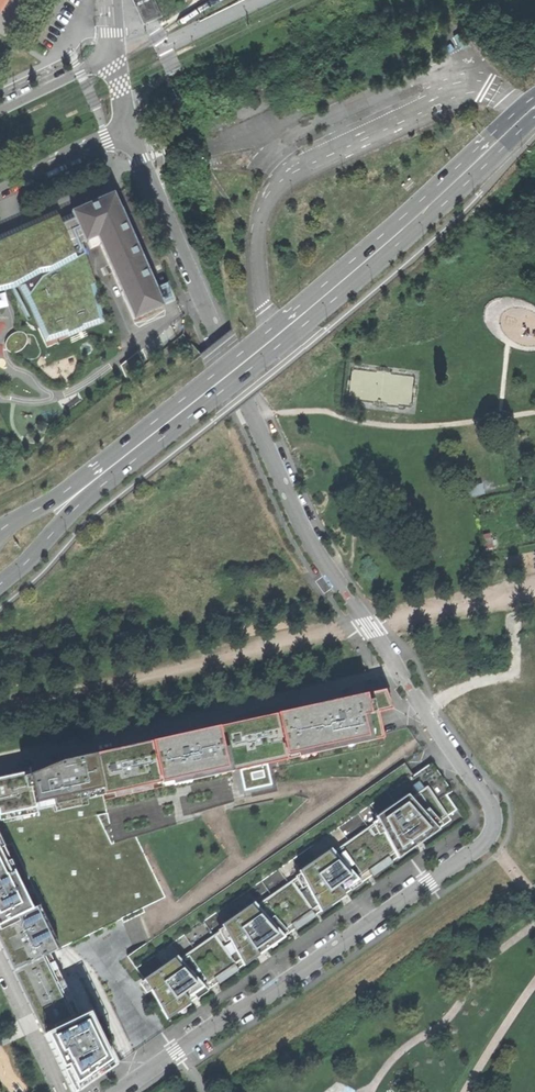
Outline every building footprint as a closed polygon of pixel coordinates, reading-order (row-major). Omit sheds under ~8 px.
[(146,20),(154,16),(162,12),(156,0),(136,0),(146,20)] [(117,192),(75,210),(78,216),(87,241),(100,234),(137,317),(167,304),(117,192)] [(87,241),(78,216),(0,251),(0,287),(24,280),(33,294),(51,336),(70,329),(72,333),(93,326),(93,322),(102,319),(94,285),(99,283),(87,241)] [(51,800),(53,807),(87,799),(86,793),(101,789),(104,800),(239,770),(244,791),(271,785),(267,764),(383,738),(382,733),(384,733),(379,712),(389,710),(385,690),(243,721),(243,724),(222,728),(218,729),(217,727),(75,759),(27,770),(27,771),(10,775),(0,777),(0,816),(36,808),(36,804),(51,800)] [(446,795),(451,792),(431,763),(413,776),(404,763),(350,801),(127,956),(143,979),(143,981),(139,984),(146,993),(150,990),(163,1008),(161,1010),(167,1018),(194,999),(214,985),(217,983),(218,985),(238,971),(238,969),(260,953),(292,931),(294,930),(295,931),(315,917),(315,915),(342,896),(369,877),(371,876),(372,877),(392,863),(392,861),(418,843),(450,821),(448,816),(456,810),(446,795)] [(37,1025),(41,1034),(47,1032),(47,1034),(46,1035),(55,1053),(73,1091),(74,1091),(113,1065),(88,1014),(75,1020),(73,1016),(45,957),(59,949),(38,906),(27,911),(20,897),(24,894),(13,870),(8,872),(0,855),(0,949),(37,1025)] [(154,889),(159,899),(166,895),(161,886),(154,889)]
